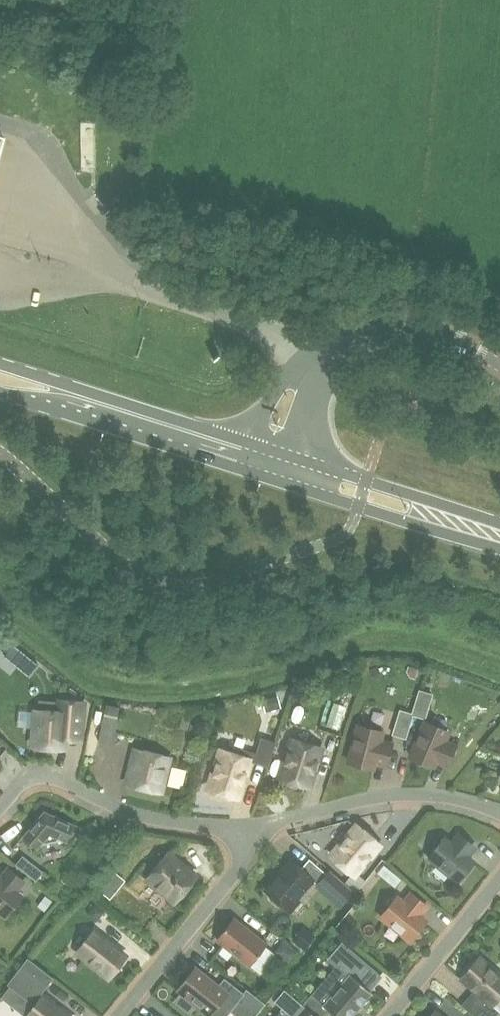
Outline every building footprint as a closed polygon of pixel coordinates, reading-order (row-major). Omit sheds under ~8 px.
[(13,645),(4,657),(14,665),(23,654),(13,645)] [(418,669),(408,666),(406,672),(410,678),(415,679),(418,669)] [(419,689),(411,713),(411,715),(412,715),(425,719),(433,694),(419,689)] [(277,695),(262,700),(265,712),(280,708),(277,695)] [(34,728),(32,746),(44,747),(48,751),(56,752),(60,748),(63,749),(64,738),(79,740),(80,740),(80,739),(81,727),(83,702),(58,700),(58,702),(39,701),(38,711),(35,711),(35,712),(34,728)] [(327,725),(338,728),(344,704),(333,701),(327,725)] [(104,717),(98,741),(111,744),(116,720),(119,707),(107,705),(104,717)] [(405,739),(412,715),(411,715),(411,713),(399,709),(391,735),(405,739)] [(418,734),(418,737),(410,757),(417,760),(418,762),(420,764),(423,764),(426,764),(433,767),(435,761),(447,766),(456,745),(445,740),(448,732),(425,722),(422,727),(420,729),(418,731),(418,734)] [(354,741),(348,762),(355,764),(357,766),(360,768),(363,768),(366,767),(373,768),(374,763),(386,766),(392,744),(380,741),(383,732),(358,725),(357,731),(354,733),(353,735),(353,738),(354,741)] [(257,753),(253,763),(267,767),(276,742),(262,737),(257,753)] [(293,740),(281,778),(287,780),(289,784),(297,786),(301,784),(308,786),(320,748),(293,740)] [(158,792),(167,757),(137,749),(129,785),(158,792)] [(222,751),(210,789),(216,791),(218,795),(226,797),(230,795),(236,797),(249,759),(222,751)] [(44,811),(22,836),(37,849),(41,844),(61,840),(67,842),(75,824),(44,811)] [(358,826),(332,856),(353,874),(355,872),(379,844),(374,840),(373,836),(367,830),(363,830),(358,826)] [(476,848),(468,841),(459,834),(451,843),(444,838),(428,858),(458,882),(474,862),(469,858),(476,848)] [(167,854),(148,878),(176,901),(185,890),(188,890),(193,884),(192,880),(195,877),(167,854)] [(23,855),(15,865),(36,880),(44,871),(23,855)] [(330,871),(327,874),(309,859),(300,868),(291,861),(265,891),(270,895),(270,899),(278,905),(282,906),(286,909),(312,879),(342,905),(354,892),(330,871)] [(383,865),(376,873),(395,888),(402,879),(383,865)] [(14,873),(6,866),(0,873),(0,911),(5,916),(22,896),(16,891),(24,881),(14,873)] [(351,874),(344,883),(354,891),(364,879),(355,872),(353,874),(353,875),(351,874)] [(110,900),(117,890),(108,882),(100,892),(110,900)] [(411,893),(403,902),(397,897),(381,916),(410,940),(426,920),(421,917),(429,908),(411,893)] [(45,895),(37,906),(44,911),(52,901),(45,895)] [(94,905),(88,914),(97,920),(103,911),(94,905)] [(234,919),(217,940),(249,965),(266,944),(234,919)] [(303,929),(293,942),(304,949),(313,936),(303,929)] [(126,955),(94,931),(77,953),(108,977),(126,955)] [(282,940),(274,950),(288,962),(297,952),(282,940)] [(303,1005),(305,1007),(316,1015),(325,1015),(330,1011),(335,1015),(350,1015),(371,992),(368,990),(380,975),(342,943),(329,959),(337,965),(349,976),(324,1006),(312,995),(303,1005)] [(43,996),(42,997),(40,995),(54,978),(29,958),(8,984),(35,1006),(27,1015),(69,1015),(43,996)] [(474,964),(461,979),(488,1002),(482,1010),(489,1015),(495,1015),(499,1011),(492,1005),(499,995),(499,975),(480,958),(474,964)] [(178,989),(180,991),(197,1004),(210,1014),(212,1015),(226,1015),(244,993),(224,978),(218,986),(195,968),(178,989)] [(274,1001),(283,1009),(292,1015),(298,1015),(305,1007),(303,1005),(284,989),(274,1001)] [(305,1007),(298,1015),(316,1015),(305,1007)]
